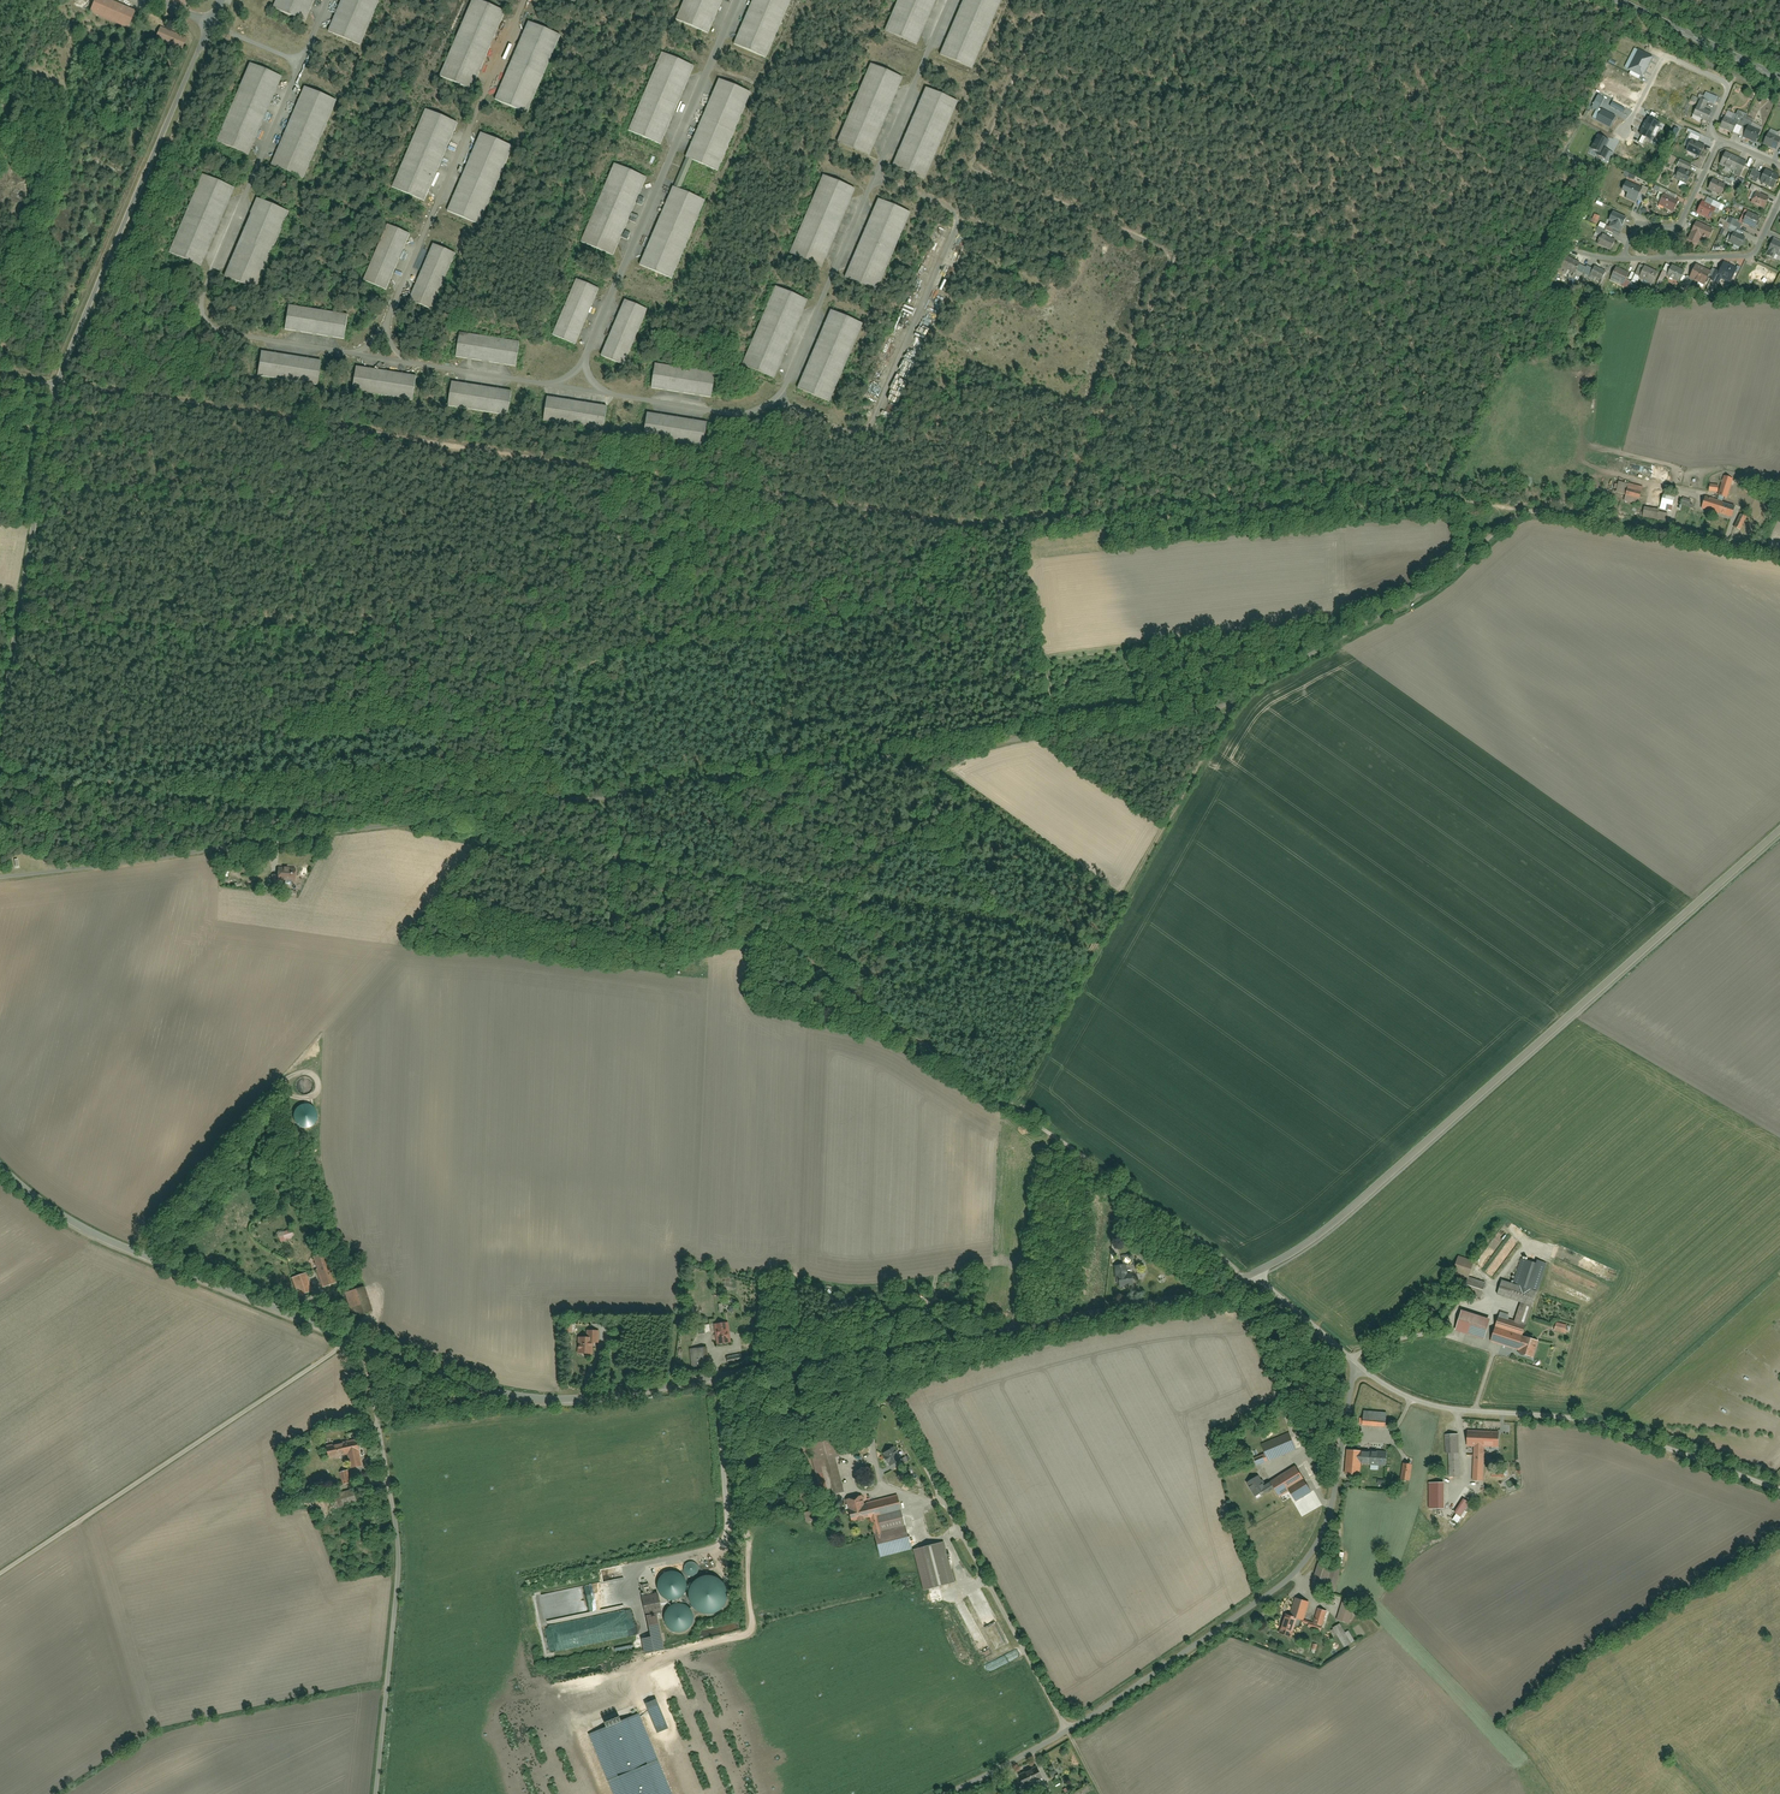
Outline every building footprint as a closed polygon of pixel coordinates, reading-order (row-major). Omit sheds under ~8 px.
[(87,13),(127,28),(133,12),(101,0),(92,0),(87,13)] [(304,25),(315,0),(274,0),(269,11),(304,25)] [(361,51),(382,0),(340,0),(325,36),(361,51)] [(706,37),(721,0),(684,0),(674,24),(706,37)] [(765,60),(790,0),(750,0),(731,45),(765,60)] [(915,47),(935,0),(899,0),(884,34),(915,47)] [(972,72),(1002,0),(962,0),(938,58),(972,72)] [(438,81),(474,95),(505,15),(469,1),(438,81)] [(493,105),(527,119),(562,39),(527,24),(493,105)] [(159,25),(153,40),(173,48),(179,34),(159,25)] [(1652,57),(1639,50),(1629,69),(1642,76),(1652,57)] [(628,130),(660,144),(693,67),(662,53),(628,130)] [(214,143),(248,158),(282,78),(248,64),(214,143)] [(836,143),(867,157),(902,78),(871,64),(836,143)] [(683,160),(718,174),(752,94),(717,79),(683,160)] [(269,168),(304,183),(339,103),(304,88),(269,168)] [(892,166),(926,180),(958,104),(924,90),(892,166)] [(1716,98),(1705,94),(1703,100),(1714,104),(1716,98)] [(1598,111),(1604,98),(1598,95),(1592,108),(1598,111)] [(1710,113),(1703,110),(1706,103),(1699,100),(1696,107),(1695,107),(1691,117),(1706,123),(1710,113)] [(1621,112),(1623,108),(1612,102),(1610,107),(1621,112)] [(1615,117),(1602,110),(1597,120),(1610,127),(1615,117)] [(1726,110),(1724,116),(1733,120),(1736,114),(1726,110)] [(1740,110),(1737,116),(1746,119),(1748,113),(1740,110)] [(391,189),(424,203),(458,126),(425,111),(391,189)] [(1660,124),(1648,118),(1640,135),(1651,141),(1653,137),(1655,138),(1660,129),(1658,128),(1660,124)] [(1723,119),(1719,128),(1731,134),(1735,125),(1723,119)] [(1746,128),(1742,138),(1755,144),(1759,134),(1746,128)] [(1700,135),(1689,131),(1686,137),(1697,142),(1700,135)] [(447,216),(480,230),(514,149),(481,135),(447,216)] [(1608,141),(1598,136),(1591,149),(1602,154),(1608,141)] [(1766,136),(1761,146),(1774,152),(1779,143),(1766,136)] [(1650,147),(1636,139),(1626,159),(1641,166),(1650,147)] [(1690,142),(1685,152),(1699,158),(1703,147),(1690,142)] [(1726,152),(1720,166),(1740,176),(1747,162),(1726,152)] [(1677,162),(1675,168),(1686,173),(1688,167),(1677,162)] [(613,261),(646,181),(613,167),(580,247),(613,261)] [(1763,168),(1757,181),(1773,189),(1779,176),(1763,168)] [(1752,169),(1749,176),(1754,179),(1758,171),(1752,169)] [(1677,171),(1673,181),(1685,186),(1690,176),(1677,171)] [(165,257),(200,272),(236,189),(200,174),(165,257)] [(786,257),(820,272),(854,191),(820,177),(786,257)] [(1711,180),(1706,191),(1721,198),(1726,187),(1711,180)] [(1624,181),(1620,192),(1625,194),(1623,198),(1633,202),(1635,198),(1636,199),(1641,187),(1624,181)] [(1761,189),(1752,184),(1749,190),(1759,194),(1761,189)] [(638,269),(673,284),(707,203),(672,189),(638,269)] [(1755,194),(1750,203),(1764,210),(1768,200),(1755,194)] [(1663,195),(1657,206),(1672,213),(1678,202),(1663,195)] [(843,278),(878,292),(909,215),(874,200),(843,278)] [(290,216),(255,201),(221,277),(256,293),(290,216)] [(1700,203),(1695,214),(1708,220),(1713,209),(1700,203)] [(1609,224),(1607,228),(1617,233),(1619,228),(1621,229),(1626,216),(1612,210),(1606,223),(1609,224)] [(1747,215),(1742,224),(1754,230),(1758,220),(1747,215)] [(1727,217),(1724,224),(1739,231),(1742,224),(1727,217)] [(1690,234),(1692,235),(1689,241),(1695,245),(1699,238),(1706,242),(1712,229),(1696,221),(1690,234)] [(364,286),(387,295),(411,237),(389,227),(364,286)] [(1732,231),(1727,242),(1739,249),(1745,238),(1732,231)] [(1600,234),(1595,246),(1608,252),(1614,240),(1600,234)] [(1776,256),(1779,258),(1779,245),(1771,241),(1766,251),(1767,252),(1764,257),(1773,261),(1776,256)] [(409,302),(435,313),(459,255),(433,244),(409,302)] [(1566,256),(1559,268),(1574,277),(1581,264),(1566,256)] [(1590,266),(1585,275),(1598,283),(1604,273),(1590,266)] [(1671,266),(1665,278),(1678,284),(1684,272),(1671,266)] [(1719,289),(1721,283),(1728,286),(1734,273),(1720,266),(1713,279),(1715,280),(1712,286),(1719,289)] [(1694,267),(1688,279),(1702,286),(1708,274),(1694,267)] [(1614,269),(1608,282),(1621,288),(1627,275),(1614,269)] [(1636,286),(1638,282),(1649,288),(1654,277),(1641,271),(1638,277),(1634,275),(1630,283),(1636,286)] [(550,335),(576,346),(599,292),(573,281),(550,335)] [(740,364),(773,379),(807,302),(774,288),(740,364)] [(599,358),(624,368),(649,312),(624,302),(599,358)] [(286,307),(283,332),(345,341),(349,315),(286,307)] [(796,389),(831,404),(864,326),(829,311),(796,389)] [(458,335),(455,359),(516,368),(519,344),(458,335)] [(322,362),(263,353),(259,378),(318,387),(322,362)] [(651,365),(648,388),(709,397),(712,374),(651,365)] [(417,375),(358,366),(355,393),(413,401),(417,375)] [(510,390),(453,383),(450,408),(507,415),(510,390)] [(606,407),(548,399),(545,422),(603,431),(606,407)] [(707,423),(645,415),(642,439),(704,446),(707,423)] [(1723,475),(1715,498),(1704,494),(1699,508),(1731,518),(1736,505),(1725,501),(1732,478),(1723,475)] [(1662,496),(1659,505),(1670,508),(1673,499),(1662,496)] [(1681,498),(1679,506),(1688,508),(1690,500),(1681,498)] [(276,867),(275,881),(295,883),(296,868),(276,867)] [(278,1234),(281,1243),(294,1240),(291,1230),(278,1234)] [(312,1257),(321,1287),(334,1283),(325,1253),(312,1257)] [(1474,1263),(1457,1258),(1453,1271),(1471,1276),(1474,1263)] [(1489,1342),(1520,1350),(1542,1266),(1521,1261),(1514,1285),(1500,1282),(1496,1296),(1517,1302),(1512,1320),(1496,1316),(1489,1342)] [(1113,1268),(1117,1290),(1134,1287),(1130,1266),(1113,1268)] [(290,1275),(296,1295),(308,1292),(302,1272),(290,1275)] [(1466,1281),(1462,1295),(1481,1300),(1485,1286),(1466,1281)] [(363,1286),(342,1293),(351,1316),(371,1309),(363,1286)] [(716,1325),(718,1343),(730,1342),(727,1323),(716,1325)] [(575,1338),(576,1354),(591,1354),(591,1345),(598,1344),(598,1331),(586,1331),(586,1338),(575,1338)] [(1519,1356),(1531,1360),(1539,1339),(1526,1335),(1519,1356)] [(1456,1337),(1454,1345),(1471,1349),(1472,1341),(1456,1337)] [(692,1348),(693,1367),(708,1366),(707,1348),(692,1348)] [(740,1355),(728,1356),(729,1365),(741,1364),(740,1355)] [(1360,1412),(1359,1426),(1383,1427),(1384,1413),(1360,1412)] [(1465,1431),(1465,1446),(1472,1447),(1471,1480),(1481,1481),(1482,1446),(1496,1447),(1497,1432),(1465,1431)] [(1261,1447),(1264,1454),(1251,1459),(1254,1467),(1297,1449),(1290,1434),(1261,1447)] [(1444,1436),(1445,1476),(1457,1476),(1456,1436),(1444,1436)] [(358,1465),(355,1454),(359,1454),(356,1439),(324,1445),(327,1460),(343,1457),(345,1468),(358,1465)] [(833,1439),(808,1445),(813,1464),(838,1458),(833,1439)] [(893,1447),(881,1453),(883,1456),(880,1458),(884,1464),(887,1463),(888,1465),(895,1462),(899,1459),(893,1447)] [(1381,1465),(1382,1451),(1345,1449),(1343,1475),(1359,1476),(1360,1464),(1381,1465)] [(899,1459),(895,1462),(898,1467),(907,1462),(904,1457),(899,1459)] [(825,1463),(832,1497),(845,1494),(838,1461),(825,1463)] [(1322,1464),(1315,1466),(1320,1479),(1327,1476),(1322,1464)] [(1400,1465),(1400,1479),(1409,1480),(1410,1465),(1400,1465)] [(1490,1467),(1490,1479),(1504,1479),(1504,1467),(1490,1467)] [(1250,1476),(1243,1481),(1254,1497),(1268,1487),(1278,1501),(1287,1495),(1292,1503),(1308,1492),(1291,1469),(1269,1484),(1266,1480),(1257,1486),(1250,1476)] [(336,1473),(339,1487),(351,1485),(347,1470),(336,1473)] [(1427,1484),(1428,1509),(1442,1509),(1441,1484),(1427,1484)] [(332,1497),(336,1509),(356,1503),(353,1491),(332,1497)] [(867,1517),(877,1557),(909,1549),(903,1523),(881,1528),(877,1515),(898,1510),(895,1496),(863,1504),(861,1499),(845,1503),(850,1521),(867,1517)] [(813,1511),(803,1513),(805,1521),(815,1518),(813,1511)] [(909,1553),(919,1590),(952,1581),(942,1544),(909,1553)] [(1330,1554),(1328,1563),(1340,1565),(1342,1557),(1330,1554)] [(1327,1595),(1325,1600),(1334,1605),(1337,1599),(1327,1595)] [(1308,1603),(1294,1599),(1289,1617),(1303,1620),(1308,1603)] [(1339,1606),(1337,1618),(1349,1621),(1352,1608),(1339,1606)] [(1315,1609),(1311,1625),(1322,1628),(1326,1612),(1315,1609)] [(1282,1616),(1278,1631),(1290,1634),(1294,1620),(1282,1616)] [(1338,1624),(1330,1630),(1342,1648),(1351,1642),(1338,1624)] [(639,1714),(622,1721),(619,1716),(604,1722),(606,1727),(589,1734),(613,1793),(672,1793),(639,1714)] [(1018,1775),(1024,1786),(1042,1777),(1037,1766),(1018,1775)] [(1003,1781),(1010,1793),(1019,1793),(1010,1777),(1003,1781)]
